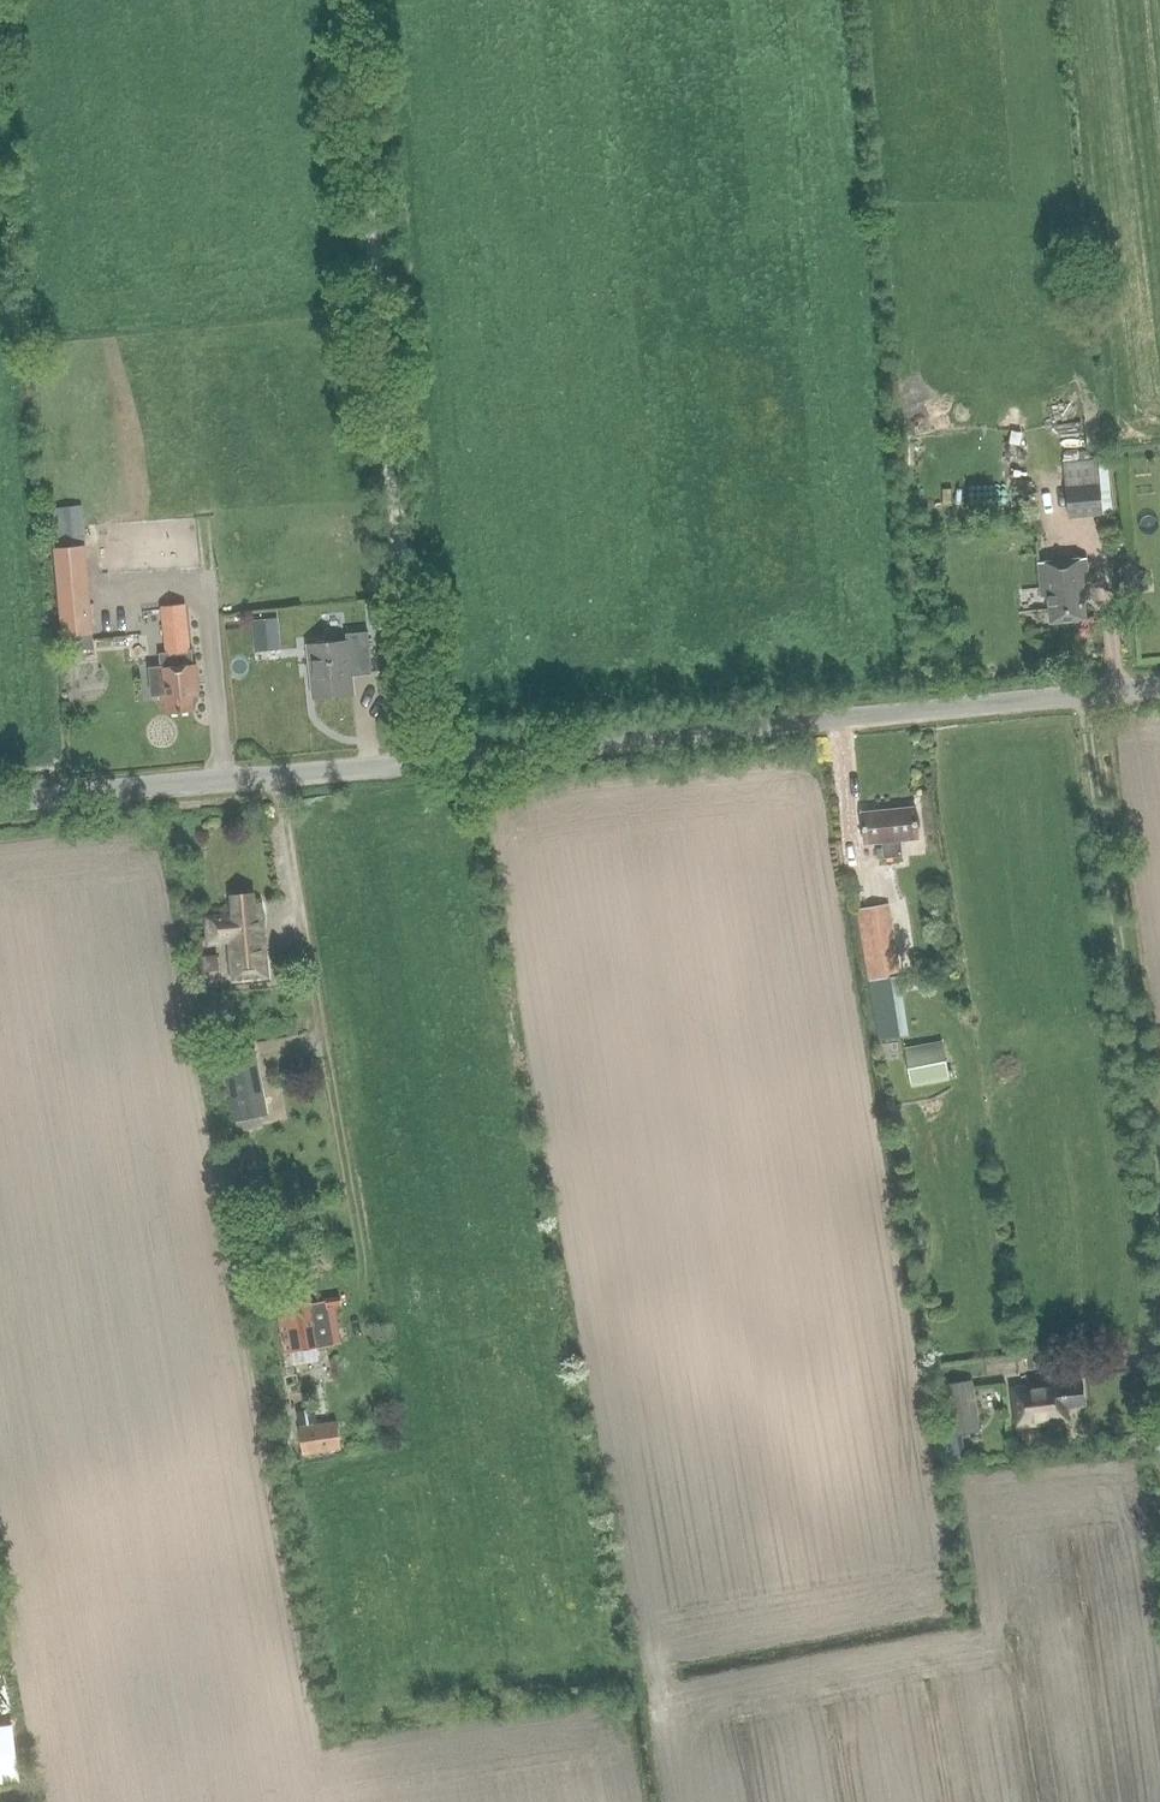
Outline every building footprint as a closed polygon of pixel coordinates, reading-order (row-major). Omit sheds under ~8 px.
[(1021,432),(1010,430),(1007,444),(1019,447),(1021,432)] [(1102,514),(1097,461),(1063,464),(1068,517),(1102,514)] [(57,543),(90,542),(88,504),(55,505),(57,543)] [(1040,525),(1038,513),(1027,515),(1028,526),(1040,525)] [(93,633),(85,545),(56,548),(63,635),(93,633)] [(1039,563),(1042,596),(1046,595),(1049,622),(1087,618),(1084,591),(1089,591),(1086,558),(1039,563)] [(196,664),(195,648),(192,648),(188,603),(166,605),(170,650),(162,651),(164,666),(154,667),(156,692),(164,691),(165,702),(172,701),(173,711),(192,709),(190,689),(200,688),(198,663),(196,664)] [(281,649),(278,617),(251,620),(254,652),(281,649)] [(352,675),(371,673),(368,631),(344,633),(344,642),(349,642),(352,675)] [(352,675),(349,642),(308,646),(313,699),(354,695),(352,675)] [(862,813),(865,844),(882,842),(884,858),(903,856),(901,841),(919,839),(916,807),(862,813)] [(264,963),(259,901),(253,901),(252,892),(230,893),(231,913),(204,915),(206,940),(227,938),(229,966),(235,965),(235,973),(240,977),(255,976),(259,971),(259,963),(264,963)] [(886,903),(857,908),(867,981),(897,976),(886,903)] [(911,1084),(949,1078),(942,1040),(905,1047),(911,1084)] [(225,1052),(239,1118),(271,1113),(257,1045),(225,1052)] [(327,1302),(341,1300),(340,1293),(326,1296),(326,1299),(312,1301),(311,1292),(290,1295),(292,1307),(278,1309),(285,1351),(334,1343),(327,1302)] [(980,1431),(972,1379),(942,1384),(952,1452),(963,1451),(961,1434),(980,1431)] [(1066,1404),(1084,1402),(1082,1381),(1063,1383),(1063,1381),(1012,1387),(1017,1425),(1067,1419),(1066,1404)] [(332,1445),(329,1422),(317,1424),(315,1410),(297,1413),(303,1449),(332,1445)] [(0,1726),(0,1774),(17,1771),(19,1771),(12,1725),(8,1725),(0,1726)]
